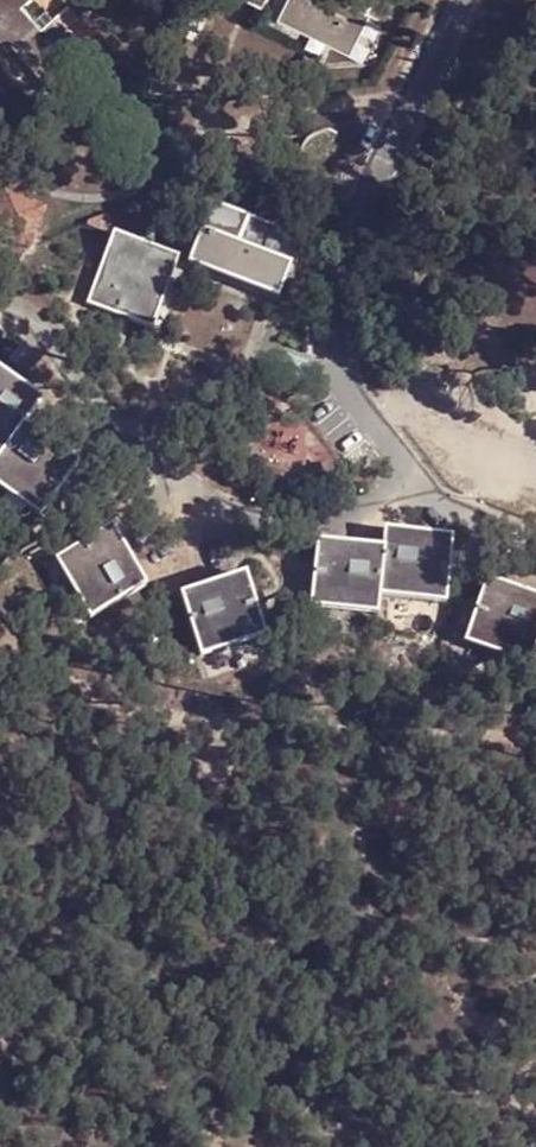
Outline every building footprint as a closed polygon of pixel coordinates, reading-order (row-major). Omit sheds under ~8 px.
[(41,83),(79,49),(49,13),(39,23),(21,0),(0,0),(0,37),(41,83)] [(276,12),(341,43),(362,0),(282,0),(276,12)] [(0,203),(0,230),(29,241),(41,209),(4,194),(0,203)] [(288,303),(303,270),(308,272),(321,244),(216,201),(191,263),(288,303)] [(89,302),(154,327),(178,256),(113,231),(89,302)] [(0,368),(0,447),(7,452),(0,462),(0,474),(43,507),(77,462),(28,424),(45,400),(0,368)] [(144,582),(111,525),(62,554),(95,612),(144,582)] [(450,538),(385,530),(383,550),(378,587),(443,595),(450,538)] [(310,599),(375,607),(378,587),(383,550),(317,542),(310,599)] [(243,572),(180,593),(198,647),(261,626),(243,572)] [(487,581),(466,633),(528,658),(535,636),(535,600),(487,581)]
